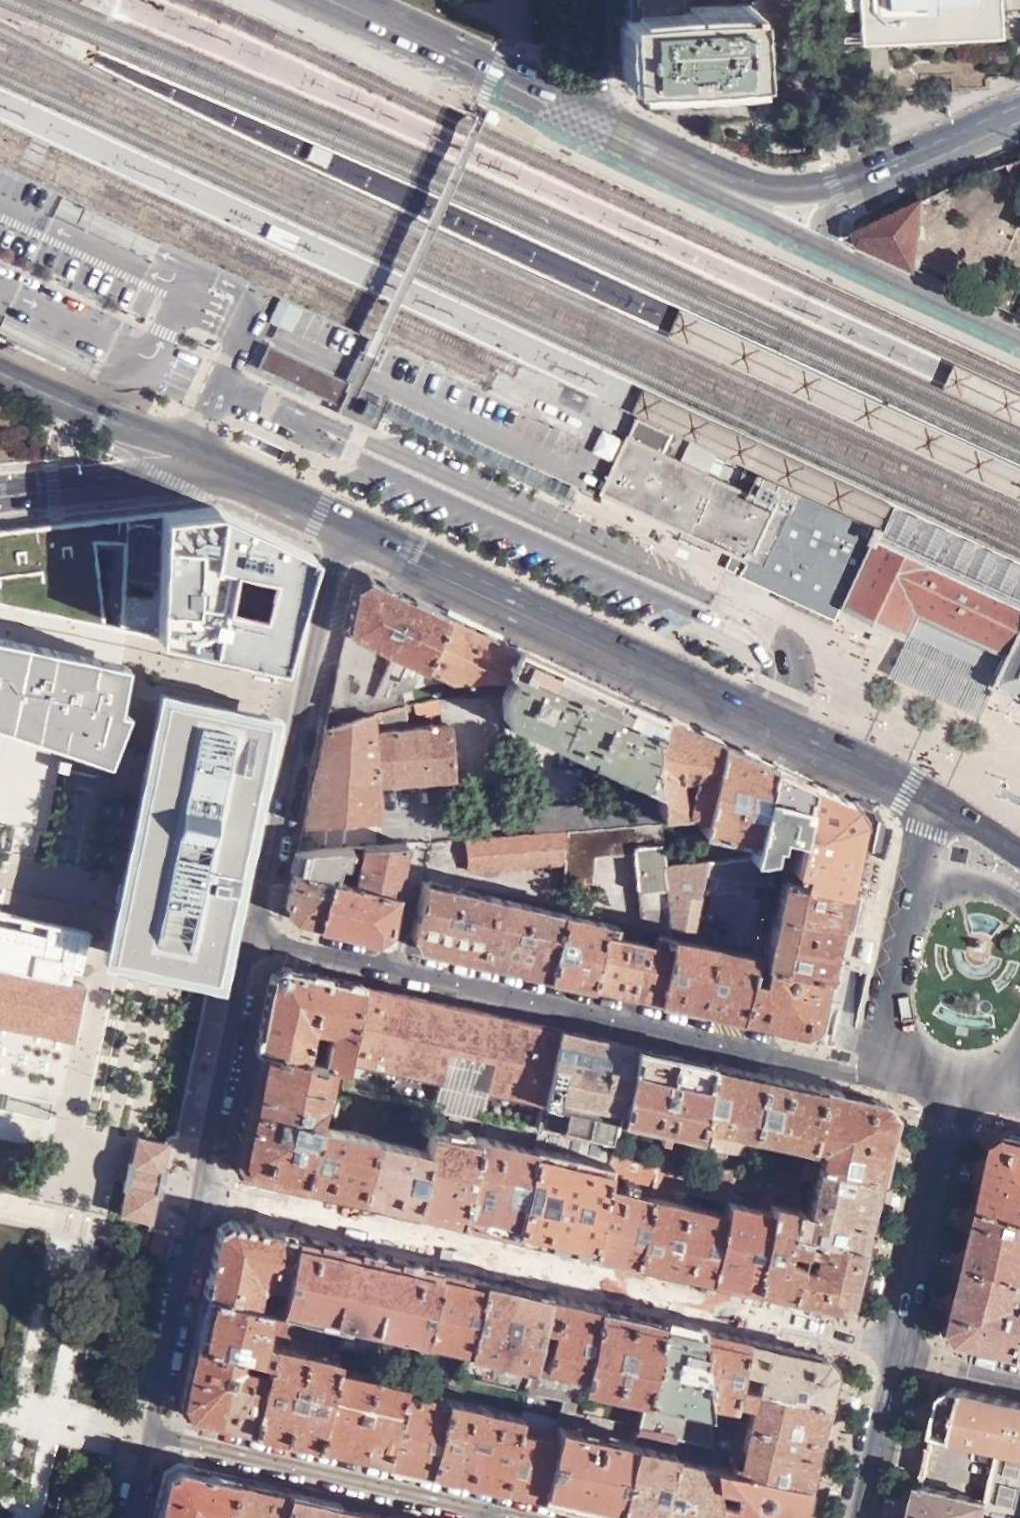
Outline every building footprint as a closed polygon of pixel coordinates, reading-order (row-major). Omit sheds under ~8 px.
[(633,15),(622,16),(623,26),(626,83),(681,81),(719,78),(756,73),(754,8),(752,5),(736,6),(736,9),(680,12),(679,0),(632,0),(633,15)] [(845,9),(861,9),(861,25),(847,26),(847,42),(863,42),(863,43),(1002,35),(1000,0),(845,0),(845,9)] [(919,268),(924,199),(855,231),(857,236),(862,241),(919,268)] [(273,304),(271,327),(289,329),(291,306),(273,304)] [(676,333),(1019,494),(1019,466),(687,310),(676,333)] [(337,412),(350,384),(269,347),(256,375),(337,412)] [(959,364),(948,387),(1019,421),(1019,393),(959,364)] [(598,399),(530,368),(517,397),(585,428),(598,399)] [(501,369),(489,387),(501,396),(513,378),(501,369)] [(648,389),(636,414),(646,418),(678,433),(765,474),(1019,595),(1019,563),(648,389)] [(646,418),(629,453),(611,490),(612,491),(615,492),(632,500),(754,559),(747,575),(749,576),(782,591),(840,618),(849,600),(856,603),(857,601),(872,608),(901,622),(917,629),(911,642),(998,683),(1000,679),(1019,688),(1019,689),(1019,595),(765,474),(757,493),(669,452),(678,433),(646,418)] [(217,507),(0,529),(0,603),(174,639),(175,634),(229,645),(244,617),(257,620),(297,545),(217,507)] [(422,664),(445,614),(369,579),(354,587),(328,709),(408,688),(410,687),(422,664)] [(516,647),(445,614),(422,664),(452,676),(500,680),(503,674),(516,647)] [(239,653),(257,620),(244,617),(229,645),(175,634),(174,639),(239,653)] [(123,668),(0,636),(0,723),(104,757),(124,705),(115,704),(123,668)] [(124,664),(0,636),(123,668),(124,664)] [(985,712),(998,683),(911,642),(897,670),(985,712)] [(663,716),(516,647),(503,674),(513,678),(504,698),(504,719),(661,793),(663,716)] [(277,714),(157,688),(134,797),(100,959),(219,984),(277,714)] [(408,688),(328,709),(324,728),(413,710),(408,688)] [(450,717),(447,703),(421,708),(424,722),(450,717)] [(413,710),(324,728),(304,825),(382,818),(380,786),(455,778),(451,725),(415,734),(413,710)] [(704,813),(721,742),(663,716),(661,793),(663,816),(687,810),(704,813)] [(756,843),(772,766),(721,742),(704,813),(701,828),(756,844),(756,843)] [(798,845),(811,784),(772,766),(756,843),(756,844),(753,859),(754,858),(770,857),(775,840),(798,845)] [(773,877),(844,892),(859,821),(852,803),(849,802),(811,784),(798,845),(796,857),(778,857),(773,877)] [(852,803),(859,821),(862,825),(857,847),(871,850),(877,818),(872,810),(850,802),(849,802),(852,803)] [(859,821),(844,892),(837,925),(839,925),(847,890),(857,847),(862,825),(859,821)] [(659,933),(672,936),(671,924),(666,862),(663,827),(574,833),(567,862),(560,891),(589,897),(597,860),(636,857),(640,929),(659,933)] [(567,862),(574,833),(467,839),(469,870),(567,862)] [(357,884),(397,893),(407,846),(408,841),(345,846),(342,860),(361,864),(357,884)] [(345,846),(298,850),(294,869),(330,878),(336,879),(342,860),(345,846)] [(756,889),(754,858),(753,859),(710,860),(712,891),(756,889)] [(707,860),(666,862),(671,924),(695,930),(703,895),(699,895),(707,860)] [(330,878),(294,869),(287,904),(297,920),(319,925),(330,878)] [(837,925),(844,892),(773,877),(768,898),(778,901),(770,932),(760,930),(758,939),(768,941),(763,963),(826,977),(837,925)] [(330,878),(319,925),(374,937),(390,928),(397,893),(357,884),(336,879),(330,878)] [(494,897),(424,881),(412,935),(420,948),(480,961),(494,897)] [(847,890),(839,925),(853,929),(861,893),(847,890)] [(494,897),(480,961),(549,977),(562,912),(494,897)] [(0,909),(0,913),(61,925),(86,931),(0,909)] [(549,977),(590,986),(604,921),(562,912),(549,977)] [(73,1035),(83,984),(68,980),(56,978),(59,965),(70,968),(78,969),(86,931),(61,925),(0,913),(0,1021),(73,1035)] [(590,986),(659,1002),(672,936),(659,933),(656,945),(616,935),(618,924),(604,921),(590,986)] [(699,1011),(739,1020),(753,960),(754,954),(739,951),(740,945),(739,941),(737,939),(738,933),(730,931),(728,936),(715,933),(712,945),(699,1011)] [(659,1002),(699,1011),(712,945),(672,936),(659,1002)] [(815,1028),(826,977),(763,963),(753,960),(739,1020),(803,1035),(815,1028)] [(56,978),(68,980),(70,968),(59,965),(56,978)] [(341,1081),(363,985),(285,968),(270,975),(256,1048),(304,1059),(312,1028),(329,1032),(321,1063),(330,1066),(327,1077),(341,1081)] [(494,1081),(507,1017),(508,1016),(459,1005),(458,1006),(363,985),(341,1081),(340,1086),(436,1109),(427,1150),(416,1211),(459,1221),(477,1143),(479,1137),(483,1119),(514,1126),(524,1088),(494,1081)] [(613,1150),(620,1117),(636,1046),(558,1028),(535,1131),(538,1132),(535,1146),(610,1164),(613,1150)] [(66,1056),(0,1042),(0,1054),(3,1054),(0,1069),(0,1079),(19,1083),(27,1049),(40,1052),(35,1074),(45,1077),(42,1091),(57,1094),(66,1056)] [(636,1046),(620,1117),(696,1133),(698,1122),(710,1063),(636,1046)] [(304,1059),(256,1048),(233,1157),(241,1170),(303,1185),(316,1124),(318,1115),(333,1118),(336,1102),(322,1099),(327,1077),(330,1066),(321,1063),(304,1059)] [(710,1063),(698,1122),(714,1125),(712,1135),(729,1139),(731,1130),(749,1133),(762,1075),(710,1063)] [(762,1075),(749,1133),(807,1146),(808,1142),(820,1089),(762,1075)] [(883,1103),(820,1089),(808,1142),(819,1145),(815,1163),(878,1178),(892,1115),(883,1103)] [(534,1150),(535,1146),(538,1132),(535,1131),(514,1126),(483,1119),(479,1137),(534,1150)] [(303,1185),(359,1197),(371,1137),(316,1124),(303,1185)] [(124,1180),(119,1205),(153,1213),(159,1187),(161,1187),(167,1158),(165,1158),(170,1132),(136,1125),(131,1151),(128,1150),(122,1179),(124,1180)] [(1013,1131),(1000,1137),(985,1203),(1019,1210),(1019,1133),(1013,1131)] [(359,1197),(416,1211),(427,1150),(371,1137),(359,1197)] [(459,1221),(515,1234),(532,1156),(477,1143),(459,1221)] [(590,1251),(610,1164),(535,1146),(534,1150),(532,1156),(515,1234),(590,1251)] [(659,1161),(613,1150),(610,1164),(590,1251),(636,1262),(659,1161)] [(794,1205),(801,1177),(804,1161),(806,1155),(790,1151),(784,1153),(780,1158),(778,1170),(780,1171),(774,1191),(792,1191),(788,1204),(794,1205)] [(689,1167),(659,1161),(636,1262),(667,1269),(681,1202),(684,1193),(726,1203),(727,1201),(729,1190),(734,1169),(689,1167)] [(862,1248),(878,1178),(815,1163),(804,1161),(801,1177),(813,1179),(804,1212),(793,1209),(788,1229),(804,1233),(862,1248)] [(740,1169),(734,1169),(729,1190),(774,1191),(780,1171),(778,1170),(740,1169)] [(724,1213),(709,1278),(737,1285),(752,1289),(769,1210),(727,1201),(726,1203),(724,1213)] [(769,1210),(752,1289),(774,1294),(789,1297),(804,1233),(788,1229),(793,1209),(794,1205),(788,1204),(784,1204),(771,1201),(769,1210)] [(681,1202),(667,1269),(709,1278),(724,1213),(681,1202)] [(985,1203),(972,1260),(1019,1271),(1019,1210),(985,1203)] [(286,1285),(298,1235),(233,1220),(218,1229),(205,1292),(254,1303),(258,1288),(267,1281),(286,1285)] [(804,1233),(789,1297),(837,1308),(851,1299),(862,1248),(804,1233)] [(281,1304),(423,1337),(439,1268),(418,1264),(298,1235),(286,1285),(281,1304)] [(972,1260),(957,1325),(967,1339),(1019,1351),(1019,1271),(972,1260)] [(439,1268),(423,1337),(468,1347),(484,1279),(439,1268)] [(462,1377),(490,1383),(519,1390),(525,1365),(531,1366),(532,1360),(541,1323),(548,1293),(484,1279),(468,1347),(462,1377)] [(279,1323),(281,1314),(282,1309),(254,1303),(205,1292),(195,1342),(242,1353),(270,1360),(274,1344),(264,1338),(268,1321),(279,1323)] [(531,1366),(525,1392),(564,1401),(562,1410),(576,1413),(582,1385),(601,1306),(548,1293),(541,1323),(551,1326),(542,1362),(532,1360),(531,1366)] [(665,1320),(601,1306),(582,1385),(645,1399),(665,1320)] [(703,1329),(665,1320),(645,1399),(638,1427),(637,1432),(677,1443),(678,1438),(711,1446),(709,1414),(708,1398),(703,1329)] [(746,1339),(703,1329),(708,1398),(731,1404),(737,1382),(740,1366),(746,1339)] [(829,1359),(746,1339),(740,1366),(757,1370),(753,1386),(828,1403),(836,1371),(829,1359)] [(188,1416),(252,1432),(266,1373),(238,1366),(242,1353),(195,1342),(182,1404),(188,1416)] [(320,1446),(338,1368),(340,1360),(274,1344),(270,1360),(266,1373),(252,1432),(320,1446)] [(403,1388),(403,1384),(338,1368),(320,1446),(386,1462),(403,1388)] [(744,1422),(819,1440),(828,1403),(753,1386),(737,1382),(731,1404),(731,1407),(747,1412),(744,1422)] [(955,1387),(942,1396),(934,1428),(933,1434),(1000,1450),(988,1502),(921,1486),(918,1500),(914,1517),(1019,1517),(1019,1402),(955,1387)] [(447,1398),(403,1388),(386,1462),(430,1472),(447,1398)] [(484,1408),(447,1398),(430,1472),(465,1480),(484,1408)] [(519,1416),(484,1408),(465,1480),(501,1488),(516,1430),(519,1416)] [(713,1464),(808,1486),(819,1440),(744,1422),(734,1461),(726,1459),(736,1420),(728,1418),(709,1414),(711,1446),(713,1464)] [(555,1439),(541,1497),(617,1514),(634,1445),(612,1440),(616,1422),(588,1415),(584,1433),(558,1427),(555,1439)] [(516,1430),(501,1488),(541,1497),(555,1439),(516,1430)] [(617,1514),(633,1517),(659,1517),(673,1458),(674,1454),(634,1445),(617,1514)] [(659,1517),(717,1517),(716,1496),(715,1481),(713,1469),(673,1458),(659,1517)] [(717,1517),(801,1517),(808,1486),(713,1464),(713,1469),(715,1481),(734,1486),(730,1500),(716,1496),(717,1517)] [(156,1517),(226,1517),(235,1479),(177,1466),(166,1474),(156,1517)] [(235,1479),(226,1517),(283,1517),(289,1492),(235,1479)] [(335,1502),(289,1492),(283,1517),(331,1517),(335,1502)] [(388,1515),(335,1502),(331,1517),(387,1517),(388,1515)]
